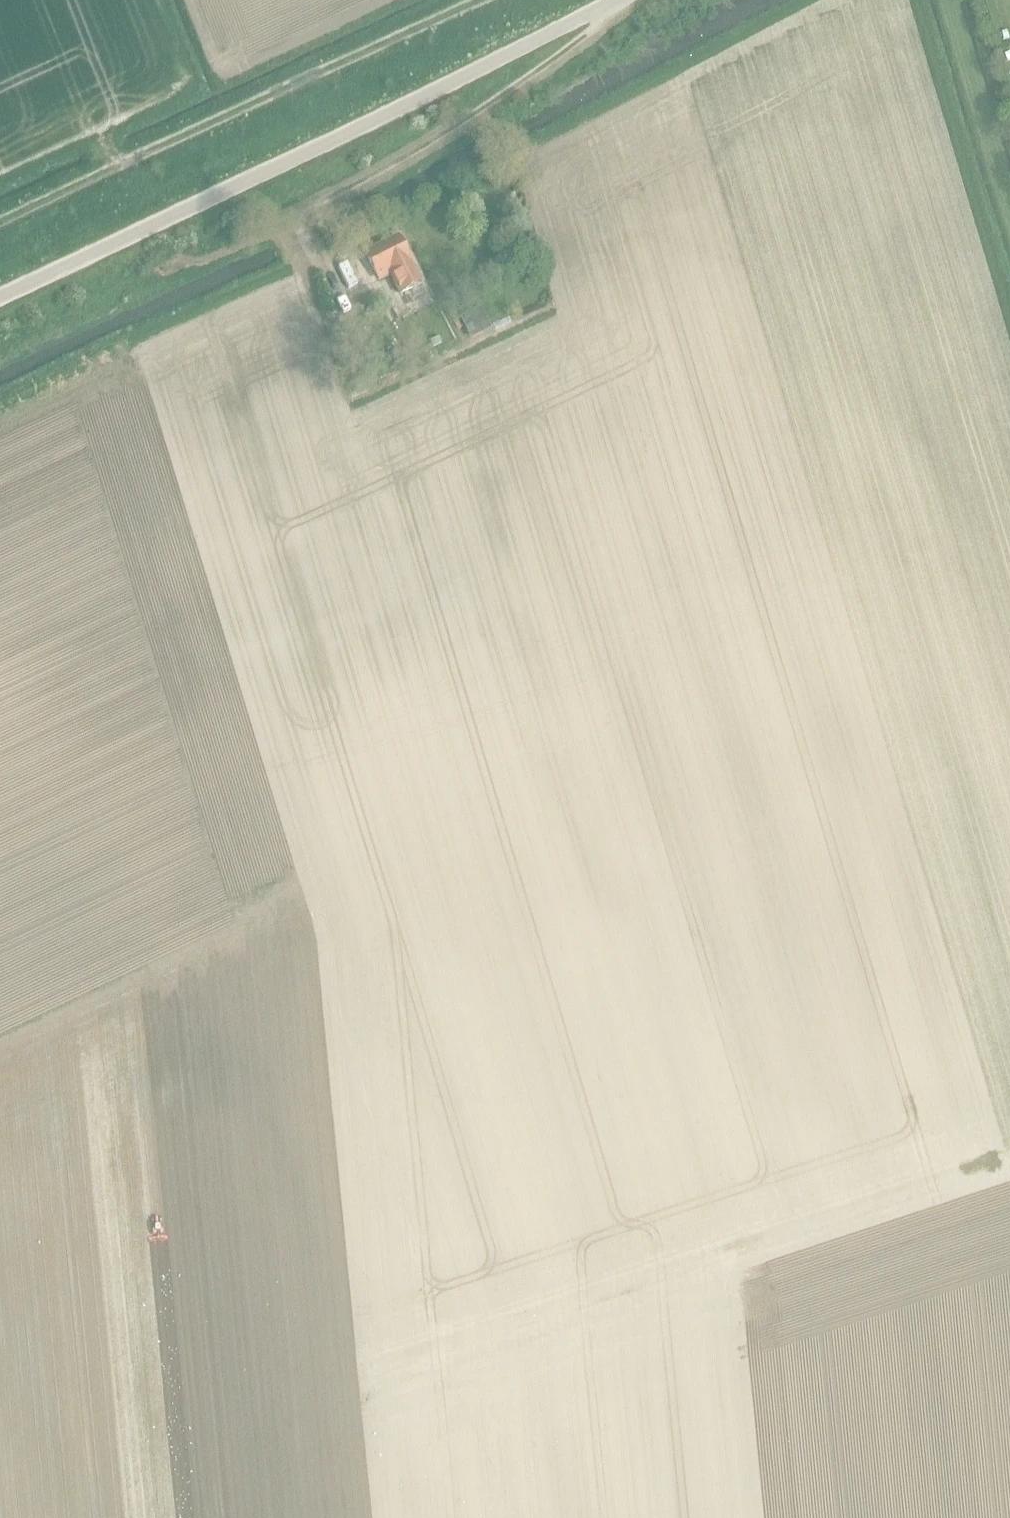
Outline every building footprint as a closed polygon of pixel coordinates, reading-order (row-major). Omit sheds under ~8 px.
[(146,89),(152,75),(142,70),(135,84),(146,89)] [(397,294),(417,285),(395,239),(364,253),(377,280),(388,275),(397,294)] [(1000,782),(1009,787),(1009,759),(1000,782)]
